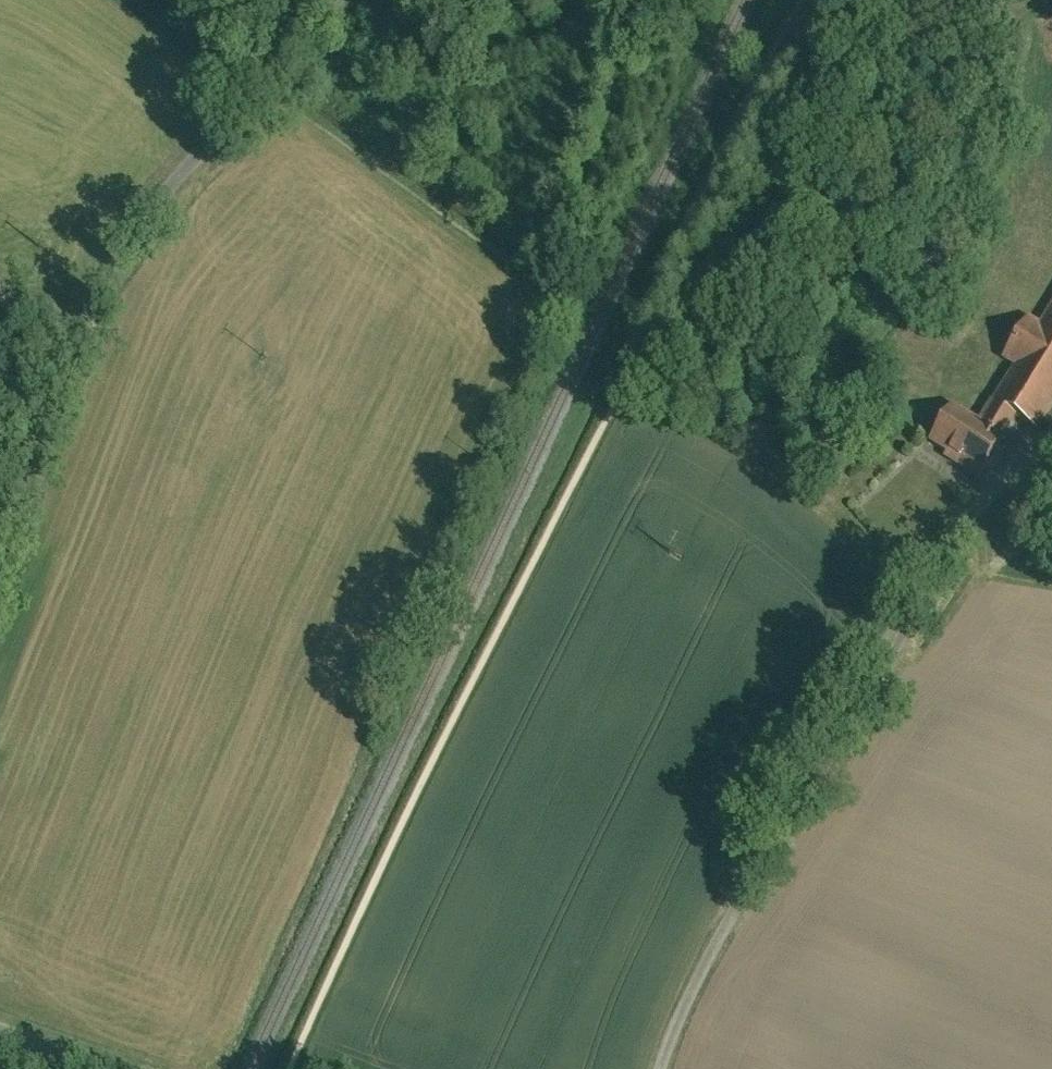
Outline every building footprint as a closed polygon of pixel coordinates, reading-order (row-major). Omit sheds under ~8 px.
[(1051,414),(1051,268),(1016,246),(987,294),(1030,321),(1005,361),(1016,367),(982,422),(969,413),(954,404),(928,447),(980,479),(1018,419),(1040,433),(1051,414)]
